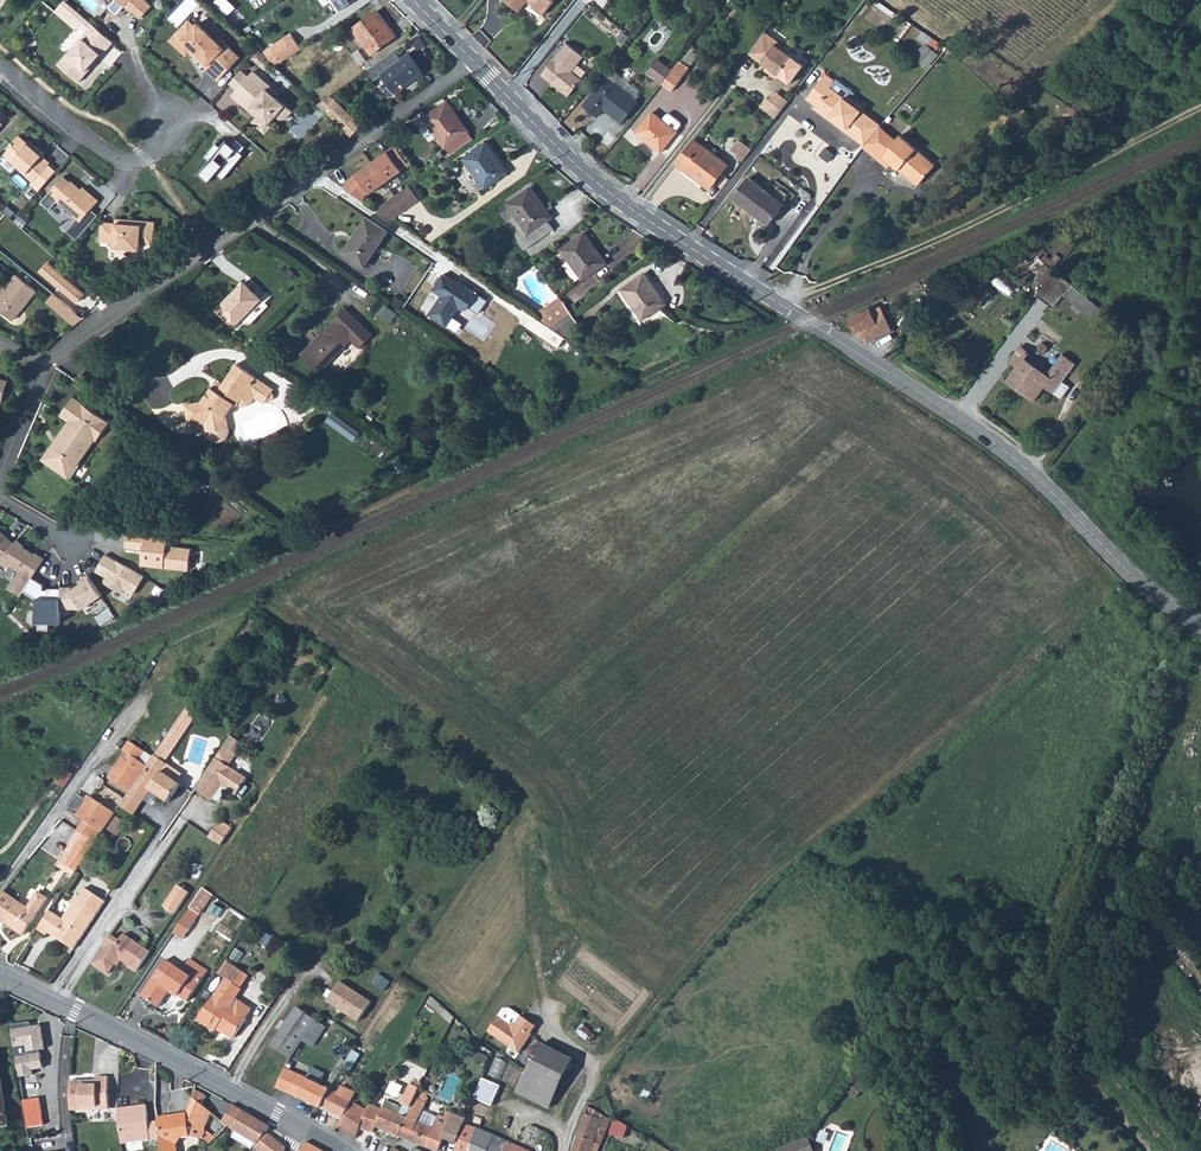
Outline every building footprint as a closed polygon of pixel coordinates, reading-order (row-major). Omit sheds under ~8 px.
[(108,6),(114,11),(117,7),(120,9),(123,5),(131,11),(132,10),(140,17),(150,4),(145,0),(112,0),(108,6)] [(208,5),(222,18),(228,13),(233,9),(224,0),(214,0),(208,5)] [(240,6),(248,15),(253,20),(259,15),(246,0),(245,0),(239,5),(240,6)] [(330,1),(338,12),(355,0),(331,0),(330,1)] [(518,11),(527,0),(504,0),(518,11)] [(534,3),(531,6),(542,15),(554,0),(530,0),(534,3)] [(60,2),(55,9),(65,18),(71,11),(60,2)] [(233,9),(228,13),(236,24),(248,15),(240,6),(235,11),(233,9)] [(376,11),(352,28),(371,53),(394,35),(376,11)] [(111,40),(90,22),(79,35),(80,37),(74,44),(72,43),(56,62),(76,80),(86,70),(84,68),(90,62),(98,52),(100,53),(111,40)] [(181,24),(173,33),(179,39),(173,45),(183,55),(187,51),(190,48),(197,56),(195,59),(203,67),(202,68),(215,80),(237,57),(215,35),(212,38),(195,22),(187,30),(181,24)] [(784,46),(763,30),(748,52),(767,66),(765,70),(775,77),(778,74),(783,78),(794,64),(788,60),(791,56),(782,49),(784,46)] [(173,45),(179,39),(173,33),(167,39),(173,45)] [(289,34),(264,51),(275,66),(299,48),(289,34)] [(566,43),(542,75),(556,86),(557,85),(559,86),(560,89),(568,95),(581,79),(572,71),(583,56),(566,43)] [(926,44),(915,57),(925,66),(936,53),(926,44)] [(190,48),(187,51),(195,59),(197,56),(190,48)] [(688,48),(679,60),(687,66),(696,55),(688,48)] [(268,62),(255,49),(249,57),(262,69),(268,62)] [(394,49),(366,69),(374,80),(381,75),(394,92),(421,73),(407,55),(401,59),(394,49)] [(679,60),(661,83),(670,90),(688,67),(687,66),(679,60)] [(283,61),(276,65),(283,74),(289,70),(283,61)] [(669,70),(657,61),(648,73),(659,83),(669,70)] [(227,82),(234,88),(246,75),(239,68),(227,82)] [(234,88),(229,94),(238,101),(240,100),(255,114),(254,115),(250,121),(263,132),(269,125),(267,123),(274,114),(278,118),(283,117),(290,110),(274,96),(264,88),(268,84),(251,69),(246,75),(234,88)] [(632,97),(612,82),(618,74),(611,69),(583,104),(597,115),(603,108),(621,121),(636,101),(632,97)] [(618,74),(612,82),(632,97),(638,90),(618,74)] [(823,74),(806,98),(815,105),(814,108),(828,118),(830,115),(835,119),(834,122),(846,130),(846,129),(859,138),(873,118),(860,110),(862,107),(846,96),(842,97),(829,88),(834,81),(823,74)] [(268,84),(264,88),(274,96),(277,92),(268,84)] [(315,105),(318,108),(349,138),(359,127),(327,97),(315,105)] [(781,108),(766,97),(759,106),(774,118),(781,108)] [(240,100),(238,101),(254,115),(255,114),(240,100)] [(447,100),(424,117),(446,147),(468,130),(447,100)] [(1021,108),(1014,116),(1022,122),(1028,114),(1021,108)] [(650,111),(634,132),(659,152),(675,131),(675,130),(679,124),(679,121),(668,113),(665,113),(660,119),(650,111)] [(873,118),(859,138),(865,143),(874,133),(875,132),(880,125),(881,124),(873,118)] [(875,132),(891,145),(896,138),(880,125),(875,132)] [(862,147),(887,168),(891,164),(898,169),(901,167),(919,183),(935,165),(900,135),(896,138),(891,145),(875,132),(874,133),(865,143),(862,147)] [(26,141),(16,133),(8,142),(9,143),(2,152),(16,164),(15,165),(30,178),(27,181),(35,187),(52,167),(46,161),(47,160),(40,153),(41,151),(33,143),(31,146),(26,141)] [(204,160),(195,170),(205,179),(212,171),(219,177),(240,154),(237,151),(242,146),(233,138),(228,143),(223,139),(216,147),(213,151),(217,154),(219,156),(214,163),(211,160),(207,157),(204,160)] [(693,139),(674,163),(709,189),(727,164),(693,139)] [(730,148),(738,153),(743,157),(750,149),(737,139),(730,148)] [(486,143),(463,159),(484,188),(507,172),(486,143)] [(200,157),(204,160),(207,157),(211,160),(217,154),(213,151),(216,147),(212,144),(200,157)] [(395,145),(371,163),(385,183),(409,165),(395,145)] [(385,183),(371,163),(356,173),(358,176),(353,179),(349,178),(343,187),(363,200),(369,191),(370,193),(385,183)] [(901,167),(898,169),(916,186),(919,183),(901,167)] [(79,187),(69,178),(68,179),(61,173),(39,199),(48,206),(55,198),(75,215),(64,227),(74,236),(96,212),(89,206),(96,197),(89,191),(87,193),(79,187)] [(747,177),(732,197),(769,224),(784,204),(747,177)] [(81,184),(79,187),(87,193),(89,191),(81,184)] [(379,207),(376,209),(392,220),(419,200),(409,186),(383,204),(379,207)] [(530,188),(507,204),(534,242),(554,228),(548,220),(551,218),(530,188)] [(366,218),(343,251),(364,265),(386,232),(366,218)] [(153,243),(153,220),(128,219),(128,224),(123,224),(123,219),(114,219),(114,223),(104,223),(100,227),(100,242),(114,243),(114,248),(137,249),(140,246),(140,243),(153,243)] [(583,233),(560,248),(581,279),(604,263),(583,233)] [(1053,270),(1036,294),(1052,306),(1070,281),(1053,270)] [(570,302),(603,279),(597,271),(564,293),(570,302)] [(452,279),(443,273),(432,289),(441,295),(428,314),(446,326),(459,307),(462,310),(467,309),(477,294),(465,285),(463,286),(452,279)] [(643,274),(620,289),(642,319),(664,303),(643,274)] [(0,295),(0,309),(13,319),(35,290),(16,275),(0,295)] [(66,287),(58,297),(64,302),(83,317),(95,304),(101,308),(107,302),(106,300),(83,280),(72,291),(66,287)] [(244,282),(217,309),(234,325),(261,298),(244,282)] [(52,293),(46,300),(58,309),(64,302),(58,297),(52,293)] [(525,310),(537,318),(562,301),(558,295),(541,308),(525,310)] [(562,301),(537,318),(540,320),(550,327),(570,313),(562,301)] [(64,302),(58,309),(75,324),(79,321),(83,317),(64,302)] [(848,319),(855,332),(858,331),(861,337),(868,342),(889,332),(891,329),(880,307),(871,311),(870,309),(848,319)] [(319,341),(316,339),(302,354),(319,371),(352,338),(359,346),(371,334),(345,308),(333,320),(334,321),(327,328),(329,331),(319,341)] [(570,313),(550,327),(552,328),(564,336),(566,338),(581,328),(570,313)] [(540,320),(532,330),(544,338),(552,328),(550,327),(540,320)] [(327,328),(316,339),(319,341),(329,331),(327,328)] [(552,328),(544,338),(557,347),(564,336),(552,328)] [(1017,365),(1007,379),(1034,398),(1043,385),(1060,398),(1069,386),(1062,380),(1075,363),(1061,353),(1046,374),(1023,357),(1028,351),(1020,346),(1009,359),(1017,365)] [(224,415),(227,411),(233,403),(235,405),(236,403),(241,406),(248,404),(253,396),(263,403),(266,399),(267,399),(269,399),(271,398),(272,396),(272,393),(270,391),(271,389),(254,378),(255,376),(236,363),(217,391),(211,387),(201,401),(185,404),(188,423),(195,422),(197,432),(205,431),(206,434),(209,437),(212,439),(215,439),(219,438),(223,436),(225,433),(227,429),(226,425),(224,415)] [(108,422),(72,396),(59,414),(67,420),(54,438),(56,440),(54,444),(51,442),(40,458),(68,478),(78,464),(77,463),(93,439),(95,440),(108,422)] [(331,412),(327,419),(338,427),(343,419),(331,412)] [(78,464),(95,440),(93,439),(77,463),(78,464)] [(12,543),(0,532),(0,557),(12,543)] [(166,537),(126,532),(124,547),(142,549),(140,565),(187,570),(189,549),(165,546),(166,537)] [(12,543),(0,557),(0,564),(7,569),(9,566),(18,571),(7,588),(19,596),(42,558),(34,553),(33,554),(25,549),(23,551),(20,549),(22,546),(15,540),(12,543)] [(142,575),(104,554),(94,571),(105,576),(102,582),(121,592),(123,589),(132,594),(142,575)] [(79,583),(68,590),(80,609),(100,595),(86,574),(77,580),(79,583)] [(59,589),(47,589),(47,599),(35,599),(35,623),(59,623),(59,589)] [(195,717),(185,710),(154,755),(166,763),(195,717)] [(233,739),(197,790),(213,801),(223,786),(238,796),(249,780),(230,767),(244,746),(233,739)] [(109,779),(128,793),(130,791),(137,781),(145,767),(137,762),(144,753),(130,743),(123,752),(129,756),(126,761),(123,759),(109,779)] [(145,767),(137,781),(130,791),(143,800),(150,790),(169,803),(181,785),(177,782),(184,774),(166,763),(154,755),(145,767)] [(133,815),(143,800),(130,791),(128,793),(120,806),(133,815)] [(89,825),(63,864),(76,872),(114,814),(88,796),(86,800),(77,794),(67,810),(89,825)] [(126,821),(116,814),(108,826),(118,833),(126,821)] [(233,828),(221,819),(209,837),(221,845),(233,828)] [(191,891),(179,883),(165,904),(176,912),(191,891)] [(48,931),(74,948),(106,899),(87,886),(66,917),(51,908),(38,928),(46,933),(48,931)] [(0,896),(0,920),(22,935),(47,898),(38,892),(27,908),(3,892),(0,896)] [(173,933),(182,939),(199,915),(189,909),(173,933)] [(121,939),(113,934),(94,962),(110,973),(120,957),(139,969),(151,950),(125,932),(121,939)] [(166,961),(142,996),(158,1007),(170,991),(187,1002),(207,971),(189,959),(181,970),(166,961)] [(225,979),(239,989),(246,979),(223,963),(217,973),(225,979)] [(212,997),(197,1019),(214,1031),(218,1026),(221,1029),(224,1033),(232,1039),(245,1020),(243,1019),(248,1012),(248,1008),(233,998),(239,989),(225,979),(213,998),(212,997)] [(372,1003),(340,983),(327,1003),(359,1023),(372,1003)] [(296,1007),(271,1045),(290,1058),(302,1039),(314,1022),(315,1020),(296,1007)] [(511,1007),(504,1007),(489,1029),(520,1051),(533,1032),(532,1031),(537,1024),(522,1014),(511,1007)] [(314,1022),(302,1039),(313,1046),(325,1029),(314,1022)] [(41,1025),(12,1029),(15,1048),(27,1046),(28,1052),(44,1050),(41,1025)] [(540,1044),(516,1092),(550,1109),(573,1060),(540,1044)] [(354,1047),(343,1067),(349,1071),(354,1064),(360,1054),(354,1050),(354,1047)] [(40,1053),(17,1056),(20,1078),(43,1073),(40,1053)] [(276,1087),(321,1109),(329,1090),(319,1085),(324,1074),(311,1068),(305,1078),(284,1068),(276,1087)] [(80,1080),(69,1080),(70,1110),(109,1109),(108,1076),(96,1076),(96,1079),(96,1082),(80,1083),(80,1080)] [(500,1086),(482,1079),(474,1098),(491,1106),(500,1086)] [(855,1081),(846,1091),(855,1099),(864,1088),(855,1081)] [(369,1104),(366,1110),(361,1120),(363,1121),(360,1128),(372,1132),(375,1126),(398,1136),(406,1118),(409,1111),(408,1111),(414,1099),(419,1088),(410,1084),(401,1104),(403,1105),(401,1109),(399,1114),(382,1107),(381,1109),(369,1104)] [(329,1090),(321,1109),(343,1119),(346,1112),(351,1102),(355,1093),(340,1086),(337,1093),(329,1090)] [(195,1089),(193,1098),(201,1104),(206,1095),(195,1089)] [(29,1127),(47,1123),(41,1096),(24,1099),(29,1127)] [(204,1139),(205,1127),(213,1114),(201,1104),(193,1098),(186,1113),(157,1118),(157,1121),(160,1139),(162,1150),(177,1150),(176,1144),(180,1138),(190,1136),(204,1139)] [(414,1099),(408,1111),(409,1111),(406,1118),(398,1136),(412,1142),(424,1147),(435,1150),(437,1150),(440,1137),(457,1143),(463,1124),(465,1119),(446,1113),(445,1118),(437,1116),(433,1129),(417,1122),(426,1104),(414,1099)] [(385,1101),(382,1107),(399,1114),(401,1109),(385,1101)] [(343,1119),(337,1127),(355,1138),(360,1128),(363,1121),(361,1120),(366,1110),(354,1103),(351,1102),(346,1112),(343,1119)] [(145,1105),(117,1109),(118,1119),(121,1144),(160,1139),(157,1121),(148,1123),(145,1105)] [(220,1122),(227,1126),(235,1130),(231,1137),(251,1149),(254,1145),(261,1150),(283,1150),(284,1146),(265,1132),(269,1126),(233,1105),(220,1122)] [(588,1106),(577,1136),(593,1141),(600,1144),(610,1120),(588,1106)] [(614,1118),(610,1133),(616,1135),(620,1121),(614,1118)] [(620,1121),(616,1135),(624,1138),(627,1125),(620,1121)] [(455,1150),(468,1150),(469,1148),(468,1148),(476,1128),(463,1124),(457,1143),(455,1150)] [(216,1137),(205,1127),(204,1139),(210,1144),(216,1137)] [(495,1136),(494,1135),(476,1128),(468,1148),(469,1148),(468,1150),(527,1150),(495,1136)] [(600,1144),(593,1141),(577,1136),(572,1150),(597,1150),(600,1144)] [(777,1150),(814,1150),(812,1145),(816,1144),(813,1137),(809,1138),(808,1137),(777,1150)] [(300,1150),(322,1150),(314,1146),(306,1142),(300,1150)]
